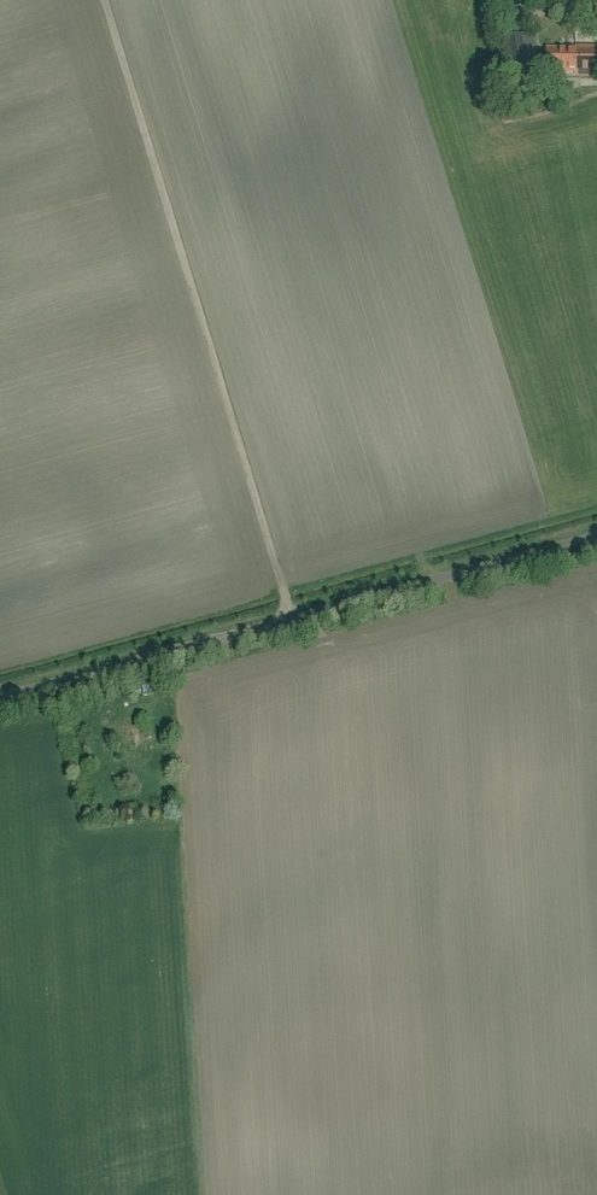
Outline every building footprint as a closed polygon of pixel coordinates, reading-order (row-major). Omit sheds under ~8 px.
[(533,62),(524,28),(500,34),(510,68),(533,62)] [(588,74),(587,48),(548,48),(549,74),(588,74)]
